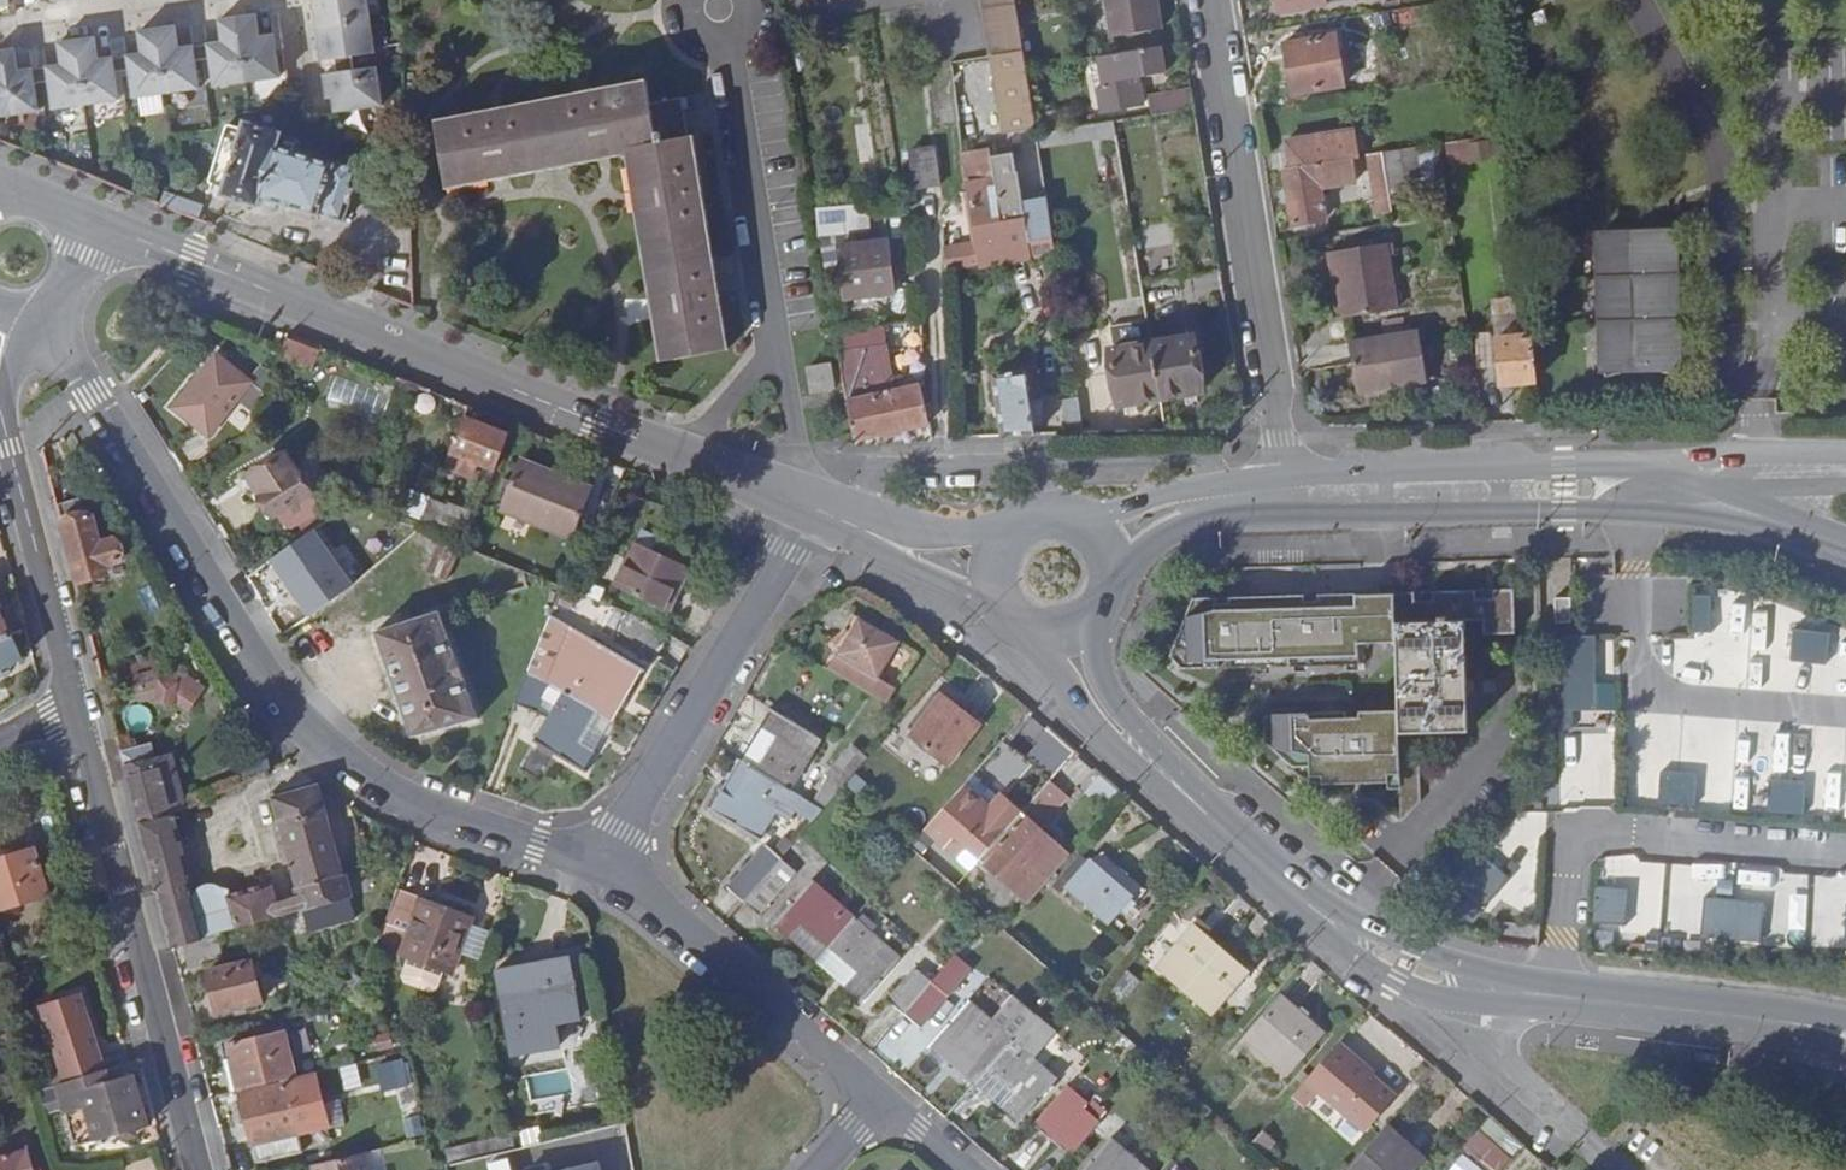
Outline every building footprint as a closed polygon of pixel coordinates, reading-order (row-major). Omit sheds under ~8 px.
[(371,5),(370,0),(315,0),(318,14),(324,46),(377,39),(371,5)] [(993,58),(1024,54),(1015,0),(984,0),(993,58)] [(1161,27),(1157,0),(1108,0),(1110,13),(1103,14),(1106,27),(1111,27),(1114,35),(1161,27)] [(1328,3),(1328,0),(1276,0),(1278,11),(1328,3)] [(210,87),(216,67),(227,35),(245,40),(280,52),(275,24),(260,26),(256,4),(239,7),(220,11),(223,33),(209,35),(195,37),(180,40),(175,20),(157,22),(139,24),(143,46),(128,48),(114,50),(100,52),(96,33),(77,36),(60,40),(63,60),(47,62),(32,64),(20,66),(17,48),(0,51),(0,112),(6,116),(8,126),(43,119),(57,117),(91,110),(124,103),(138,101),(172,94),(203,88),(210,87)] [(216,67),(210,87),(220,85),(252,79),(284,73),(280,52),(245,40),(227,35),(216,67)] [(1293,93),(1344,86),(1335,35),(1285,43),(1293,93)] [(1166,74),(1160,45),(1100,55),(1104,86),(1100,87),(1105,110),(1143,103),(1139,79),(1138,70),(1146,69),(1147,77),(1166,74)] [(326,67),(385,86),(379,51),(325,60),(326,67)] [(1024,54),(993,58),(1006,137),(1036,133),(1033,114),(1026,67),(1024,54)] [(1104,86),(1100,55),(1092,57),(1097,87),(1100,87),(1104,86)] [(386,91),(385,86),(326,67),(328,83),(336,82),(339,99),(386,91)] [(1139,79),(1147,77),(1146,69),(1138,70),(1139,79)] [(666,356),(729,348),(695,136),(690,136),(683,98),(652,103),(646,80),(435,119),(446,180),(632,147),(666,356)] [(1152,114),(1183,110),(1179,91),(1149,96),(1152,114)] [(1033,114),(1036,133),(1061,129),(1057,110),(1033,114)] [(1100,136),(1117,134),(1115,120),(1097,123),(1100,136)] [(321,214),(346,221),(361,169),(334,160),(334,163),(276,145),(280,133),(246,122),(243,129),(230,123),(226,127),(210,183),(225,189),(223,195),(257,206),(260,198),(319,217),(321,214)] [(1084,126),(1086,139),(1100,136),(1097,123),(1084,126)] [(1036,133),(1039,146),(1086,139),(1084,126),(1061,129),(1036,133)] [(1285,168),(1293,223),(1326,219),(1321,187),(1356,181),(1352,156),(1356,155),(1351,130),(1289,140),(1294,167),(1285,168)] [(1447,142),(1448,165),(1485,164),(1484,140),(1447,142)] [(1435,180),(1430,144),(1413,147),(1417,174),(1418,183),(1435,180)] [(1417,174),(1413,147),(1382,154),(1386,177),(1388,188),(1405,186),(1403,177),(1417,174)] [(939,187),(933,148),(908,150),(915,191),(939,187)] [(966,177),(994,173),(991,158),(989,150),(963,156),(966,177)] [(1032,260),(1057,257),(1047,198),(1023,202),(1014,154),(991,158),(994,173),(1002,224),(1026,221),(1032,260)] [(1368,155),(1372,179),(1386,177),(1382,154),(1368,155)] [(979,262),(981,267),(1009,263),(1002,224),(994,173),(966,177),(969,191),(971,204),(978,242),(948,247),(951,266),(979,262)] [(1405,186),(1418,183),(1417,174),(1403,177),(1405,186)] [(1372,179),(1375,200),(1375,204),(1390,203),(1388,188),(1386,177),(1372,179)] [(168,191),(163,203),(195,218),(200,206),(168,191)] [(963,205),(971,204),(969,191),(960,192),(963,205)] [(1373,214),(1392,212),(1390,203),(1375,204),(1375,200),(1371,200),(1373,214)] [(816,208),(821,236),(869,233),(869,212),(866,213),(865,206),(816,208)] [(1002,224),(1009,263),(1032,260),(1026,221),(1002,224)] [(1671,233),(1584,235),(1588,372),(1674,370),(1671,233)] [(891,242),(842,248),(848,300),(895,294),(891,242)] [(1340,276),(1346,317),(1398,308),(1387,244),(1329,254),(1333,276),(1340,276)] [(1501,382),(1538,378),(1533,327),(1521,327),(1522,336),(1496,338),(1501,382)] [(1415,331),(1346,343),(1354,392),(1423,382),(1415,331)] [(1151,337),(1161,398),(1202,391),(1193,336),(1177,339),(1175,333),(1151,337)] [(1119,404),(1161,398),(1151,337),(1127,341),(1128,347),(1111,350),(1119,404)] [(849,404),(857,440),(932,425),(932,423),(926,401),(921,387),(896,393),(888,351),(842,361),(844,375),(849,404)] [(213,375),(225,361),(218,356),(207,369),(213,375)] [(993,376),(1003,436),(1036,435),(1033,416),(1042,415),(1045,400),(1037,357),(1018,360),(1017,356),(994,357),(997,374),(993,376)] [(250,433),(266,394),(225,361),(213,375),(207,369),(176,408),(225,447),(250,433)] [(810,368),(813,392),(836,389),(833,365),(810,368)] [(1066,401),(1069,433),(1086,433),(1080,399),(1066,401)] [(513,425),(469,408),(451,453),(462,457),(457,470),(472,476),(478,463),(496,469),(513,425)] [(322,506),(286,453),(250,477),(260,492),(254,497),(268,520),(276,515),(286,531),(322,506)] [(462,457),(451,453),(446,466),(457,470),(462,457)] [(550,479),(553,472),(517,458),(514,465),(550,479)] [(590,487),(553,472),(550,479),(514,465),(497,508),(570,537),(590,487)] [(82,498),(56,504),(77,582),(102,574),(100,565),(122,559),(117,539),(101,543),(93,513),(87,514),(82,498)] [(432,503),(420,531),(429,534),(465,549),(476,521),(432,503)] [(315,530),(274,559),(312,613),(353,584),(315,530)] [(680,583),(686,585),(694,570),(641,542),(619,585),(666,610),(680,583)] [(439,544),(426,574),(443,581),(456,551),(439,544)] [(671,613),(686,585),(680,583),(666,610),(671,613)] [(150,584),(137,588),(145,615),(158,611),(150,584)] [(1401,763),(1401,733),(1470,732),(1468,669),(1466,622),(1485,621),(1485,635),(1516,634),(1515,590),(1199,600),(1170,657),(1181,670),(1219,668),(1219,660),(1231,660),(1232,668),(1259,667),(1259,659),(1268,659),(1269,666),(1296,665),(1296,658),(1321,657),(1321,665),(1349,663),(1348,656),(1360,655),(1360,643),(1380,642),(1379,636),(1396,635),(1396,641),(1397,641),(1400,709),(1361,711),(1361,717),(1348,717),(1348,711),(1309,713),(1309,714),(1265,716),(1266,742),(1294,767),(1311,767),(1311,776),(1323,776),(1324,784),(1349,783),(1349,774),(1362,774),(1363,783),(1390,782),(1390,773),(1402,773),(1401,763)] [(1767,599),(1753,598),(1735,592),(1690,590),(1688,637),(1673,636),(1671,679),(1696,688),(1845,694),(1845,628),(1767,599)] [(1577,622),(1576,597),(1543,598),(1544,623),(1577,622)] [(439,613),(374,632),(409,735),(474,719),(439,613)] [(11,635),(0,614),(0,641),(11,635)] [(551,616),(528,671),(547,682),(571,624),(551,616)] [(673,637),(641,618),(630,636),(661,656),(673,637)] [(830,670),(890,704),(898,690),(879,679),(900,642),(860,619),(830,670)] [(11,635),(0,641),(0,671),(23,660),(11,635)] [(1618,678),(1614,678),(1614,636),(1557,635),(1556,716),(1618,717),(1618,678)] [(620,682),(632,689),(643,671),(593,640),(562,691),(602,713),(620,682)] [(1259,659),(1259,667),(1269,666),(1268,659),(1259,659)] [(138,686),(160,680),(154,661),(133,667),(138,686)] [(528,671),(516,703),(547,716),(532,741),(583,770),(595,751),(584,744),(602,713),(562,691),(547,682),(528,671)] [(602,713),(613,720),(632,689),(620,682),(602,713)] [(947,761),(980,724),(946,694),(946,695),(914,731),(947,761)] [(821,740),(746,695),(736,712),(762,727),(761,729),(771,736),(752,766),(791,789),(821,740)] [(595,751),(613,720),(602,713),(584,744),(595,751)] [(1651,794),(1641,764),(1696,746),(1695,769),(1653,767),(1651,793),(1652,793),(1655,804),(1715,807),(1765,790),(1764,814),(1804,816),(1806,769),(1819,807),(1845,808),(1845,727),(1844,727),(1842,775),(1826,728),(1697,721),(1696,744),(1637,741),(1634,799),(1651,794)] [(771,736),(761,729),(741,759),(752,766),(771,736)] [(1609,806),(1612,734),(1562,732),(1561,773),(1581,774),(1580,805),(1609,806)] [(121,749),(125,767),(155,760),(150,743),(121,749)] [(139,821),(140,822),(173,813),(187,806),(174,756),(155,760),(125,767),(139,821)] [(790,821),(798,808),(817,820),(827,810),(814,803),(791,789),(752,766),(741,759),(721,791),(710,811),(760,840),(779,809),(784,812),(782,816),(790,821)] [(1421,763),(1401,763),(1402,773),(1403,819),(1422,801),(1421,763)] [(1349,774),(1349,783),(1363,783),(1362,774),(1349,774)] [(827,810),(846,789),(835,778),(814,803),(827,810)] [(1048,820),(1070,797),(1051,780),(1030,802),(1048,820)] [(274,799),(304,908),(309,929),(355,915),(320,786),(274,799)] [(988,813),(961,790),(925,831),(944,847),(954,836),(980,859),(1016,818),(998,801),(988,813)] [(140,822),(171,944),(180,941),(200,936),(192,905),(187,884),(190,883),(173,813),(140,822)] [(1020,814),(1016,818),(980,859),(1029,903),(1069,857),(1020,814)] [(0,859),(0,910),(50,895),(35,848),(0,859)] [(1142,884),(1102,848),(1068,886),(1108,922),(1142,884)] [(1484,856),(1460,888),(1486,907),(1510,876),(1484,856)] [(1597,858),(1592,933),(1760,943),(1762,914),(1797,916),(1798,910),(1822,911),(1820,941),(1845,943),(1845,873),(1597,858)] [(769,874),(757,862),(728,893),(741,905),(769,874)] [(782,885),(769,874),(741,905),(754,917),(782,885)] [(826,954),(856,920),(812,882),(775,926),(792,941),(800,931),(826,954)] [(237,926),(274,916),(267,886),(230,895),(237,926)] [(398,887),(376,948),(410,959),(405,975),(408,982),(430,991),(438,987),(444,971),(453,975),(475,916),(398,887)] [(200,936),(214,932),(237,926),(230,895),(192,905),(200,936)] [(901,960),(856,920),(826,954),(854,979),(846,988),(862,1003),(901,960)] [(1187,989),(1223,947),(1196,923),(1160,965),(1187,989)] [(818,964),(826,954),(800,931),(792,941),(818,964)] [(200,936),(180,941),(188,968),(201,965),(199,958),(218,952),(214,932),(200,936)] [(1249,970),(1223,947),(1187,989),(1213,1012),(1249,970)] [(854,979),(826,954),(818,964),(846,988),(854,979)] [(889,1002),(905,1016),(944,971),(928,957),(889,1002)] [(567,959),(521,967),(525,990),(501,993),(512,1051),(558,1043),(554,1020),(577,1015),(567,959)] [(257,1000),(249,961),(205,972),(215,1011),(257,1000)] [(525,990),(521,967),(497,971),(501,993),(525,990)] [(944,971),(905,1016),(920,1028),(959,984),(944,971)] [(1323,1031),(1278,992),(1245,1030),(1290,1069),(1323,1031)] [(69,1082),(105,1070),(81,993),(37,1006),(59,1083),(69,1082)] [(931,1048),(975,1087),(983,1077),(1036,1016),(1014,998),(992,1023),(969,1004),(931,1048)] [(1036,1016),(983,1077),(1012,1102),(1003,1112),(1019,1125),(1058,1080),(1037,1062),(1059,1037),(1036,1016)] [(226,1042),(238,1088),(293,1075),(280,1029),(226,1042)] [(1367,1130),(1396,1096),(1335,1043),(1294,1090),(1306,1100),(1317,1087),(1367,1130)] [(524,1075),(530,1103),(574,1094),(568,1066),(524,1075)] [(117,1079),(114,1068),(105,1070),(69,1082),(76,1111),(89,1107),(98,1140),(148,1125),(134,1074),(117,1079)] [(983,1077),(975,1087),(1003,1112),(1012,1102),(983,1077)] [(256,1161),(300,1151),(284,1083),(239,1094),(256,1161)] [(1036,1128),(1054,1143),(1082,1111),(1085,1107),(1068,1091),(1036,1128)] [(1082,1111),(1054,1143),(1069,1156),(1096,1124),(1082,1111)] [(1487,1169),(1500,1169),(1524,1142),(1491,1115),(1462,1148),(1487,1169)] [(1385,1126),(1346,1169),(1411,1169),(1421,1158),(1385,1126)] [(1261,1127),(1248,1143),(1260,1153),(1274,1137),(1261,1127)] [(1112,1137),(1082,1169),(1150,1169),(1112,1137)] [(0,1157),(0,1169),(37,1169),(30,1148),(0,1157)] [(315,1163),(317,1169),(378,1169),(373,1149),(315,1163)]
